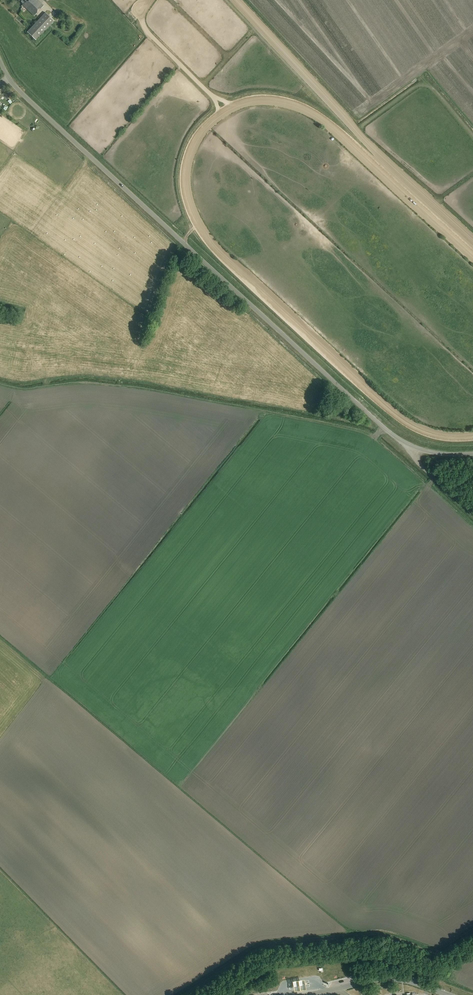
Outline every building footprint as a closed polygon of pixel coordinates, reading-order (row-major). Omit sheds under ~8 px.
[(23,4),(22,5),(34,16),(43,6),(37,0),(19,0),(23,4)] [(46,12),(27,32),(37,40),(55,21),(46,12)]
